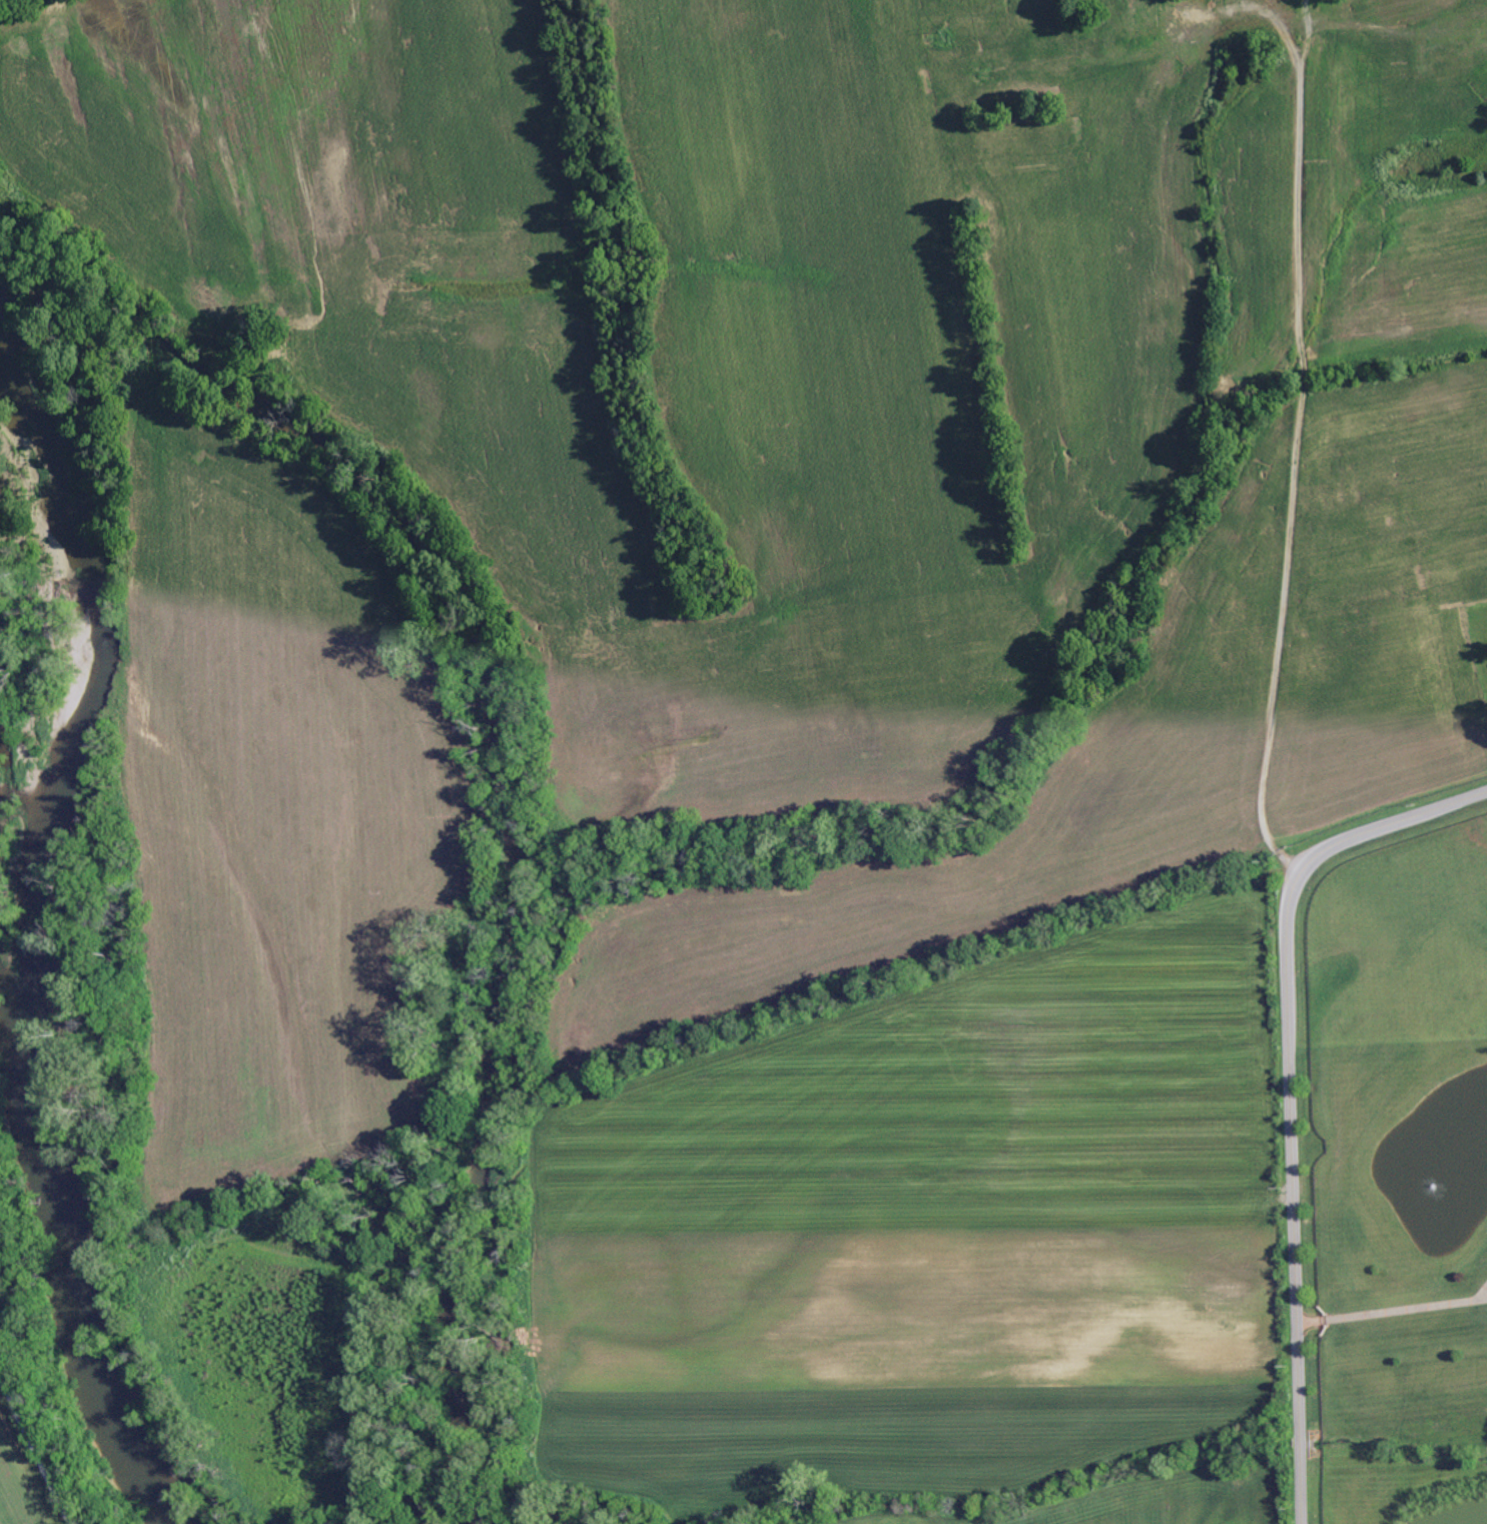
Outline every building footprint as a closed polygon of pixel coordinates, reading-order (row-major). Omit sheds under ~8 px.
[(1256,56),(1256,50),(1256,47),(1265,46),(1265,55),(1256,56)]
